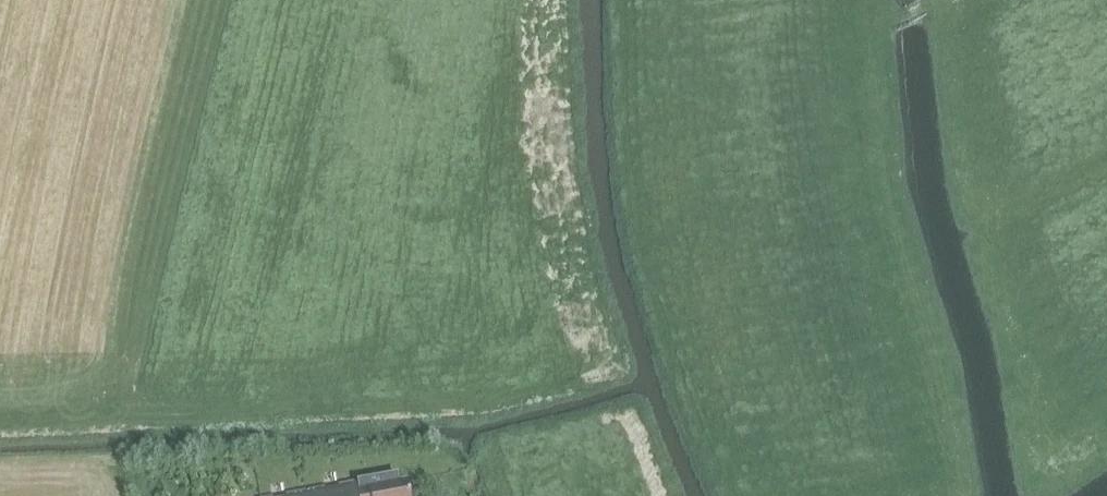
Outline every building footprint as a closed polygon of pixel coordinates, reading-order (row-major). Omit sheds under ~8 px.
[(405,482),(367,488),(338,493),(339,495),(407,495),(405,482)]
